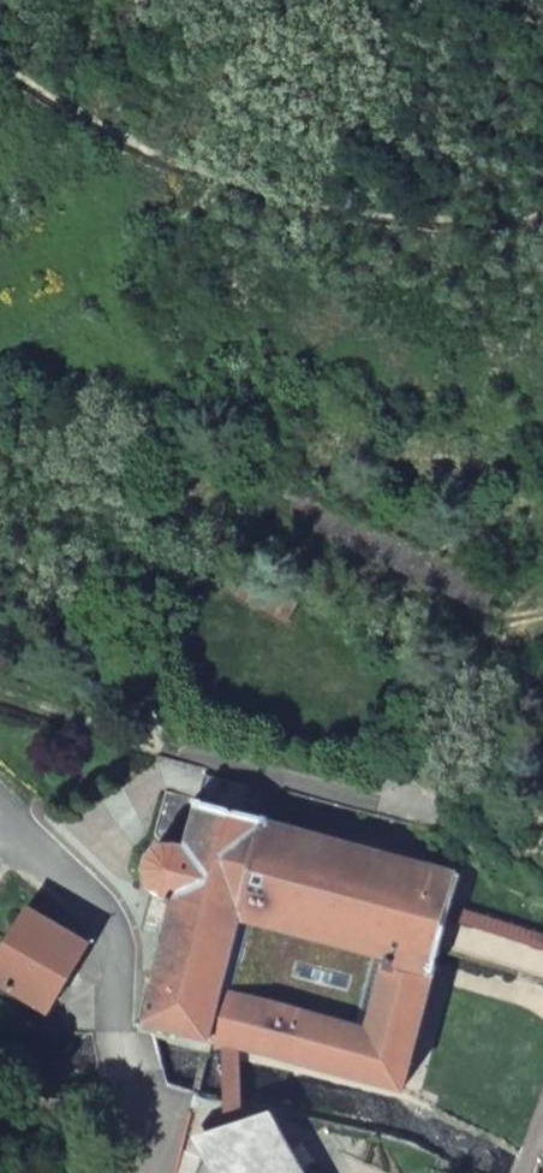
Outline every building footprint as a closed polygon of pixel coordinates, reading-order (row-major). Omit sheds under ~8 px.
[(208,1035),(221,1039),(240,1044),(262,1050),(280,1054),(322,1066),(407,1089),(461,869),(168,786),(142,888),(177,896),(148,1019),(162,1023),(208,1035)] [(88,941),(27,905),(0,950),(0,985),(45,1012),(88,941)] [(263,921),(250,917),(233,987),(245,991),(263,921)] [(386,955),(263,921),(245,991),(352,1019),(357,1006),(371,1010),(386,955)] [(223,1143),(204,1153),(196,1172),(296,1172),(308,1164),(296,1148),(283,1157),(265,1130),(259,1131),(258,1115),(242,1120),(240,1044),(221,1039),(223,1143)] [(308,1164),(314,1160),(302,1143),(296,1148),(308,1164)]
